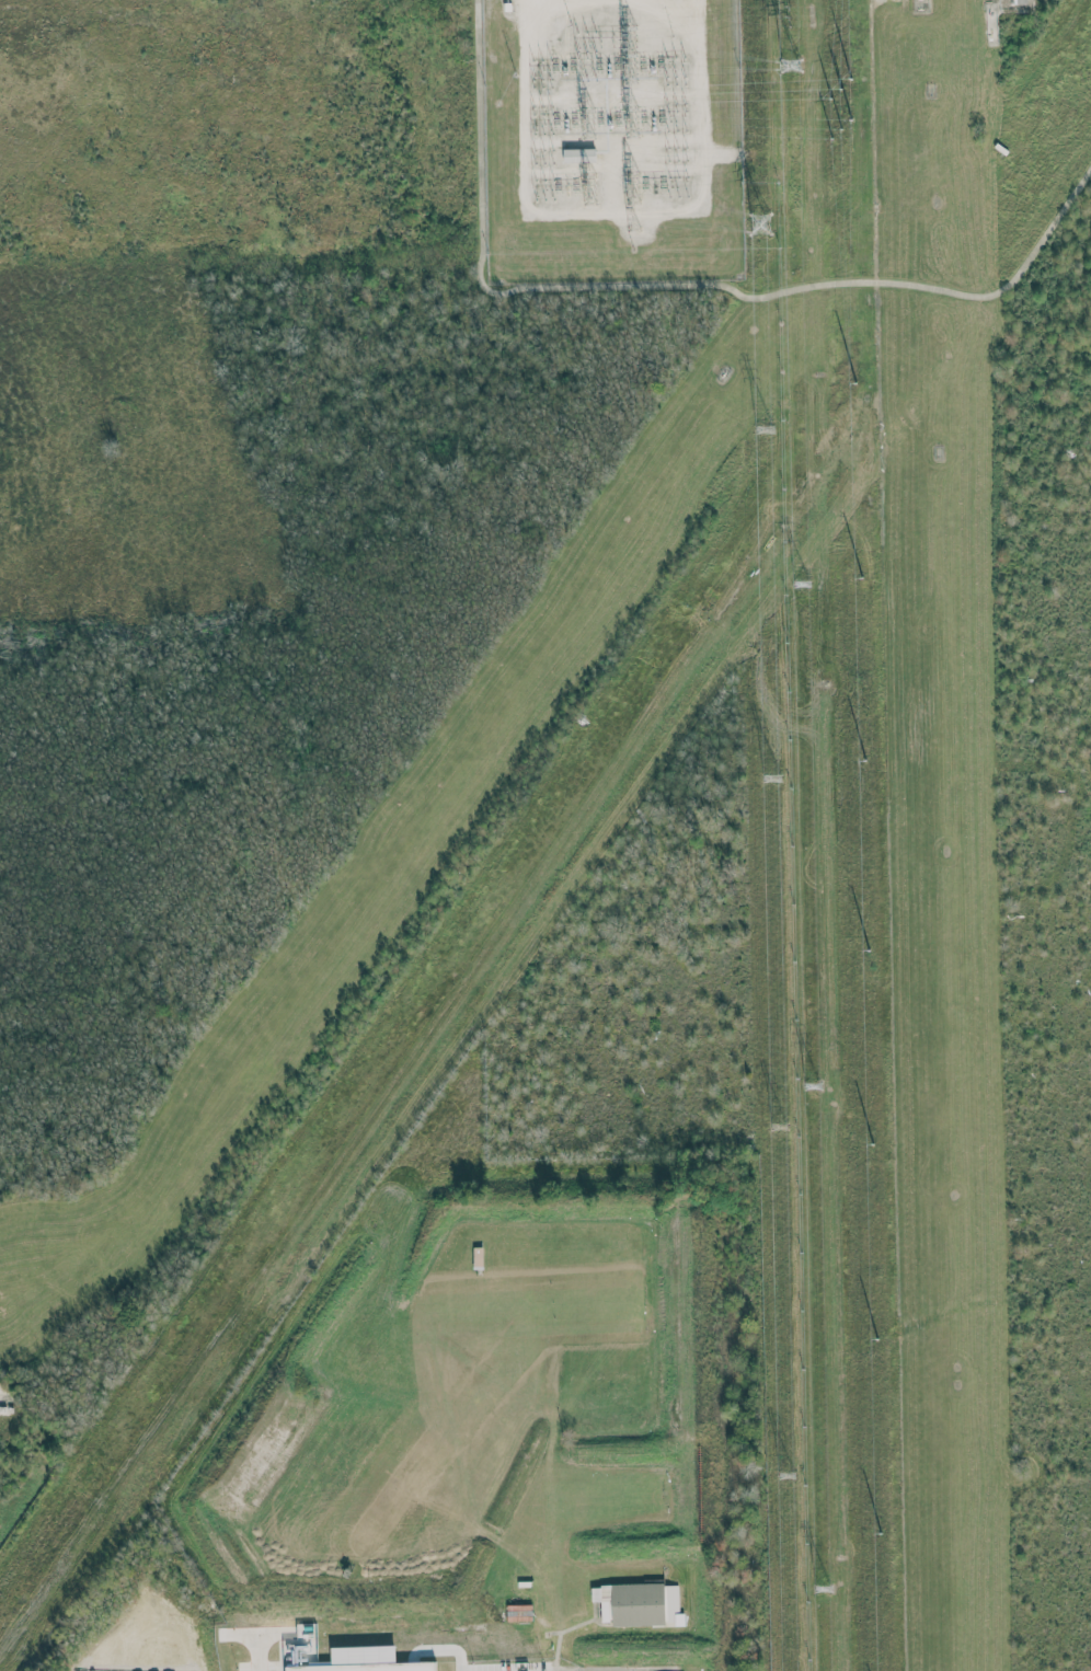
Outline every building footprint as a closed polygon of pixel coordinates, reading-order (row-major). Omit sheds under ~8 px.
[(563,162),(592,162),(592,149),(563,149),(563,162)] [(683,1624),(683,1613),(679,1613),(678,1583),(591,1585),(591,1601),(600,1601),(601,1626),(683,1624)] [(436,1662),(285,1665),(285,1670),(436,1670),(436,1662)]
